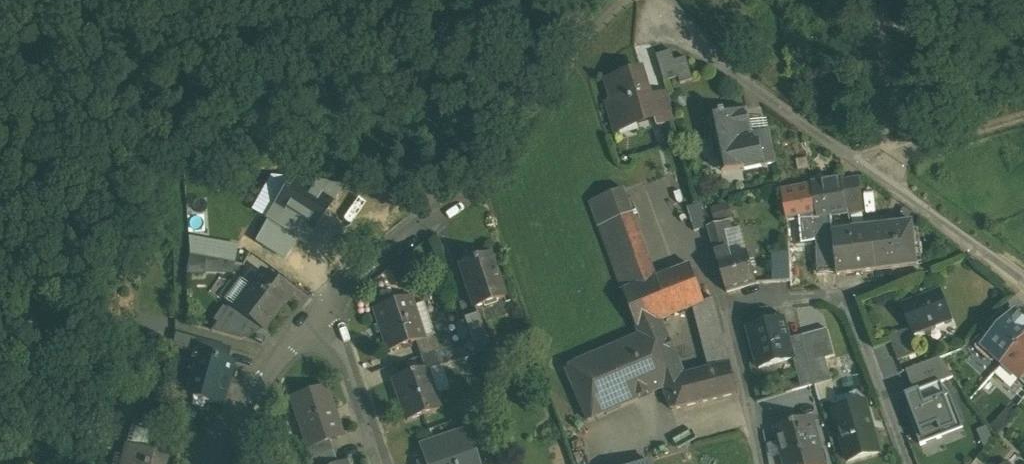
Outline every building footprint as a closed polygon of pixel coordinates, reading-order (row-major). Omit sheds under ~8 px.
[(821,6),(807,7),(809,23),(823,21),(821,6)] [(686,57),(675,61),(672,50),(657,55),(665,82),(679,78),(681,84),(693,80),(686,57)] [(642,71),(608,81),(614,101),(608,103),(616,128),(639,121),(639,117),(653,113),(655,113),(651,98),(642,71)] [(668,93),(651,98),(655,113),(653,113),(657,126),(676,121),(668,93)] [(748,110),(707,119),(710,135),(716,134),(721,162),(716,163),(716,164),(721,163),(723,172),(723,173),(723,174),(746,170),(746,169),(764,166),(762,154),(763,154),(760,141),(755,142),(748,110)] [(772,139),(760,141),(763,154),(762,154),(764,166),(777,163),(772,139)] [(861,178),(841,181),(847,213),(848,214),(864,212),(861,178)] [(841,181),(813,186),(818,213),(818,217),(831,216),(847,213),(841,181)] [(339,189),(297,183),(287,198),(285,197),(284,197),(283,197),(282,198),(280,201),(277,199),(274,204),(276,206),(277,205),(306,225),(313,229),(339,189)] [(813,186),(783,193),(787,219),(818,213),(813,186)] [(657,279),(624,189),(591,201),(600,225),(624,291),(657,279)] [(701,204),(687,209),(693,230),(708,226),(701,204)] [(710,208),(713,222),(730,218),(727,204),(710,208)] [(276,206),(268,219),(298,238),(306,225),(277,205),(276,206)] [(831,216),(818,217),(820,245),(834,244),(833,233),(831,216)] [(748,253),(731,257),(724,232),(729,230),(726,221),(722,222),(708,226),(727,292),(757,284),(748,253)] [(850,222),(838,224),(839,232),(852,230),(852,229),(850,222)] [(912,223),(852,229),(852,230),(856,251),(874,249),(877,270),(917,266),(912,223)] [(839,232),(833,233),(834,244),(838,274),(877,270),(874,249),(856,251),(852,230),(839,232)] [(799,240),(789,240),(789,249),(799,249),(799,240)] [(818,250),(803,251),(803,249),(799,249),(789,249),(790,263),(791,281),(791,286),(821,284),(818,250)] [(208,260),(187,255),(188,267),(205,272),(208,260)] [(490,255),(459,265),(473,309),(504,299),(490,255)] [(790,263),(772,265),(773,283),(791,281),(790,263)] [(657,279),(624,291),(637,327),(659,319),(694,307),(705,303),(705,302),(691,266),(657,279)] [(290,294),(261,273),(251,287),(249,286),(234,307),(254,322),(264,329),(290,294)] [(940,291),(904,306),(913,328),(915,333),(951,319),(940,291)] [(409,297),(375,309),(390,351),(416,342),(424,339),(424,338),(409,297)] [(732,367),(714,298),(705,302),(705,303),(694,307),(711,373),(732,367)] [(230,304),(211,331),(241,340),(254,322),(234,307),(230,304)] [(1002,309),(981,330),(990,339),(998,330),(999,330),(1011,318),(1002,309)] [(999,330),(998,330),(990,339),(983,347),(1002,364),(1023,340),(1023,319),(1016,312),(1011,318),(999,330)] [(486,339),(477,314),(464,318),(471,339),(473,344),(486,339)] [(711,373),(685,380),(659,319),(637,327),(641,337),(662,388),(672,410),(739,393),(732,367),(711,373)] [(784,320),(749,330),(759,368),(794,359),(789,339),(784,320)] [(913,328),(891,337),(900,361),(922,352),(915,333),(913,328)] [(828,329),(802,336),(807,356),(815,385),(815,386),(832,381),(826,359),(835,357),(828,329)] [(438,333),(424,338),(424,339),(416,342),(421,357),(443,349),(438,333)] [(802,336),(789,339),(794,359),(802,389),(815,385),(807,356),(802,336)] [(641,337),(565,368),(587,420),(662,388),(641,337)] [(473,344),(471,339),(443,349),(449,366),(477,356),(473,344)] [(230,349),(196,340),(193,352),(227,361),(230,349)] [(1002,364),(1020,380),(1023,376),(1023,340),(1002,364)] [(443,349),(421,357),(425,369),(428,368),(429,373),(449,366),(443,349)] [(227,361),(193,352),(188,370),(192,378),(189,391),(193,398),(221,405),(225,392),(228,382),(227,382),(232,363),(227,361)] [(939,357),(906,370),(914,392),(920,390),(941,382),(953,377),(939,357)] [(425,369),(396,379),(409,417),(441,407),(429,373),(428,368),(425,369)] [(941,382),(920,390),(914,392),(905,395),(911,409),(907,411),(921,445),(942,437),(939,429),(941,433),(957,427),(955,423),(961,421),(950,394),(947,396),(941,382)] [(326,388),(291,399),(306,444),(307,446),(330,439),(341,435),(326,388)] [(857,392),(836,398),(836,408),(836,410),(863,403),(862,400),(857,392)] [(836,410),(834,411),(848,462),(879,453),(865,402),(863,403),(836,410)] [(776,428),(786,463),(824,463),(811,418),(776,428)] [(420,444),(427,463),(469,463),(465,452),(476,449),(469,428),(420,444)] [(330,439),(307,446),(306,444),(300,446),(305,461),(334,451),(330,439)] [(131,447),(127,463),(164,463),(166,457),(131,447)] [(305,461),(306,463),(322,463),(336,459),(334,451),(305,461)]
